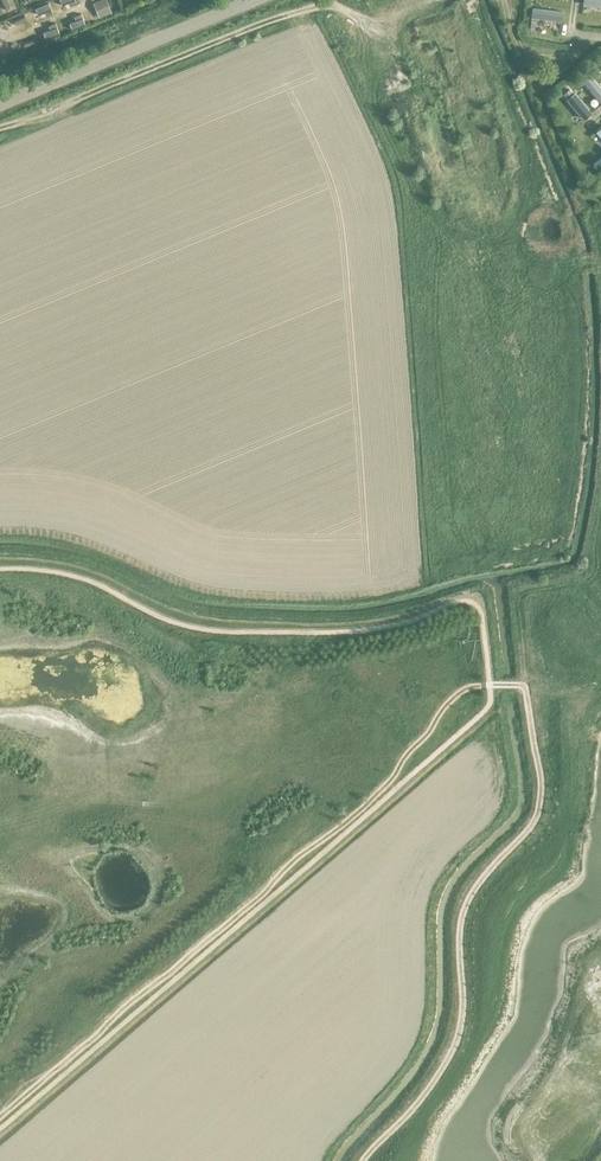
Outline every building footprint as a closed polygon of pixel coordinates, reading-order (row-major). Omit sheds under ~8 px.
[(13,0),(3,0),(7,11),(16,7),(13,0)] [(107,0),(100,0),(94,3),(100,17),(112,12),(107,0)] [(51,9),(48,3),(35,8),(38,14),(51,9)] [(562,21),(563,11),(532,7),(531,18),(562,21)] [(27,21),(24,16),(14,21),(17,26),(27,21)] [(85,24),(83,18),(70,23),(73,29),(85,24)] [(59,34),(57,27),(44,32),(47,38),(59,34)] [(37,45),(35,40),(24,42),(25,48),(37,45)] [(592,76),(585,82),(600,101),(600,87),(592,76)] [(591,113),(575,93),(566,99),(583,120),(591,113)]
